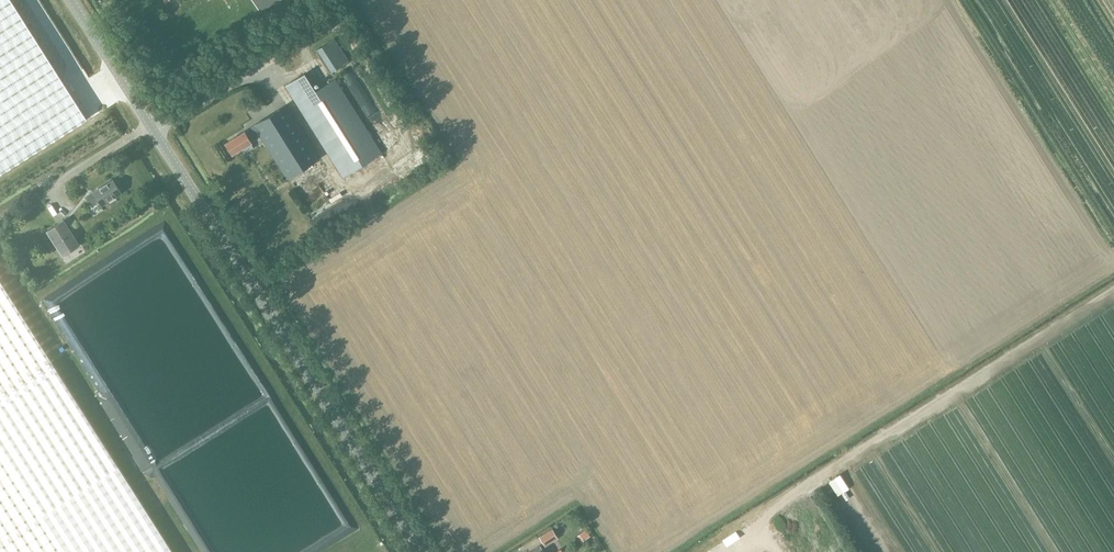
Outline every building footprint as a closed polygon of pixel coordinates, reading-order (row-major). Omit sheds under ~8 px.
[(11,0),(0,0),(0,173),(86,118),(11,0)] [(329,73),(348,61),(334,38),(315,50),(329,73)] [(345,81),(356,75),(352,66),(341,72),(345,81)] [(304,73),(285,85),(343,177),(381,152),(334,78),(315,90),(304,73)] [(253,125),(260,135),(287,178),(319,157),(285,104),(253,125)] [(251,141),(260,135),(253,125),(225,143),(232,154),(251,142),(251,141)] [(288,176),(291,183),(299,179),(296,173),(288,176)] [(112,179),(90,194),(86,197),(93,208),(98,205),(98,206),(121,192),(112,179)] [(61,255),(74,247),(79,243),(63,218),(45,229),(61,255)] [(0,280),(0,551),(173,551),(0,280)] [(158,476),(168,468),(163,462),(153,470),(158,476)] [(773,520),(786,551),(828,551),(816,523),(817,537),(804,507),(773,520)] [(585,527),(576,532),(580,539),(589,533),(585,527)] [(551,528),(539,536),(545,545),(557,537),(551,528)]
